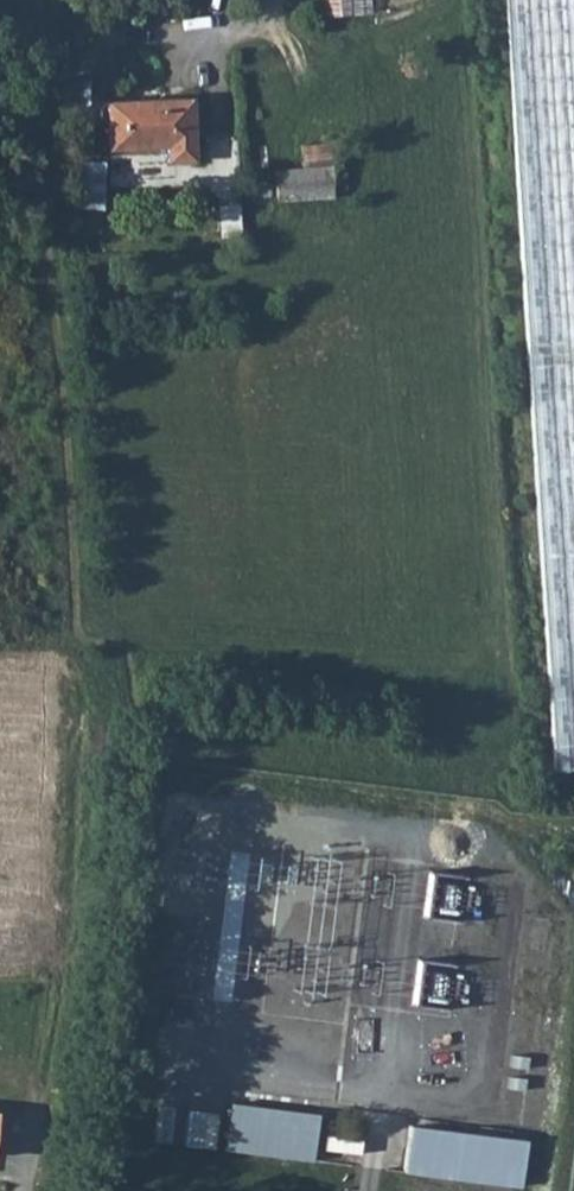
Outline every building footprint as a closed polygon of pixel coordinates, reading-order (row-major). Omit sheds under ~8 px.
[(371,12),(370,0),(326,0),(327,15),(371,12)] [(561,777),(573,776),(573,0),(512,0),(561,777)] [(189,98),(108,99),(110,147),(166,145),(167,160),(192,159),(189,98)] [(301,145),(302,168),(329,166),(328,143),(301,145)] [(277,199),(331,196),(329,166),(302,168),(276,169),(277,199)] [(433,873),(430,915),(459,917),(463,875),(433,873)] [(421,1000),(449,1002),(453,964),(425,961),(421,1000)] [(317,1113),(230,1102),(224,1148),(311,1159),(317,1113)] [(525,1140),(409,1125),(404,1171),(519,1186),(525,1140)]
